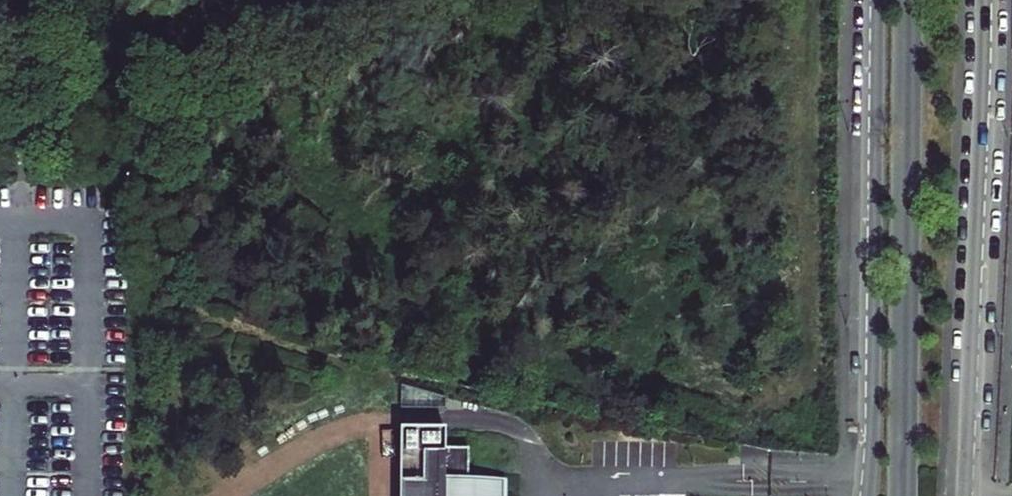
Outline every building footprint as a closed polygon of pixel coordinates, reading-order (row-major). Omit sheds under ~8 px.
[(516,462),(481,462),(480,428),(457,429),(456,410),(431,410),(411,411),(412,465),(422,465),(423,495),(516,495),(516,462)] [(412,465),(413,495),(423,495),(422,465),(412,465)]
